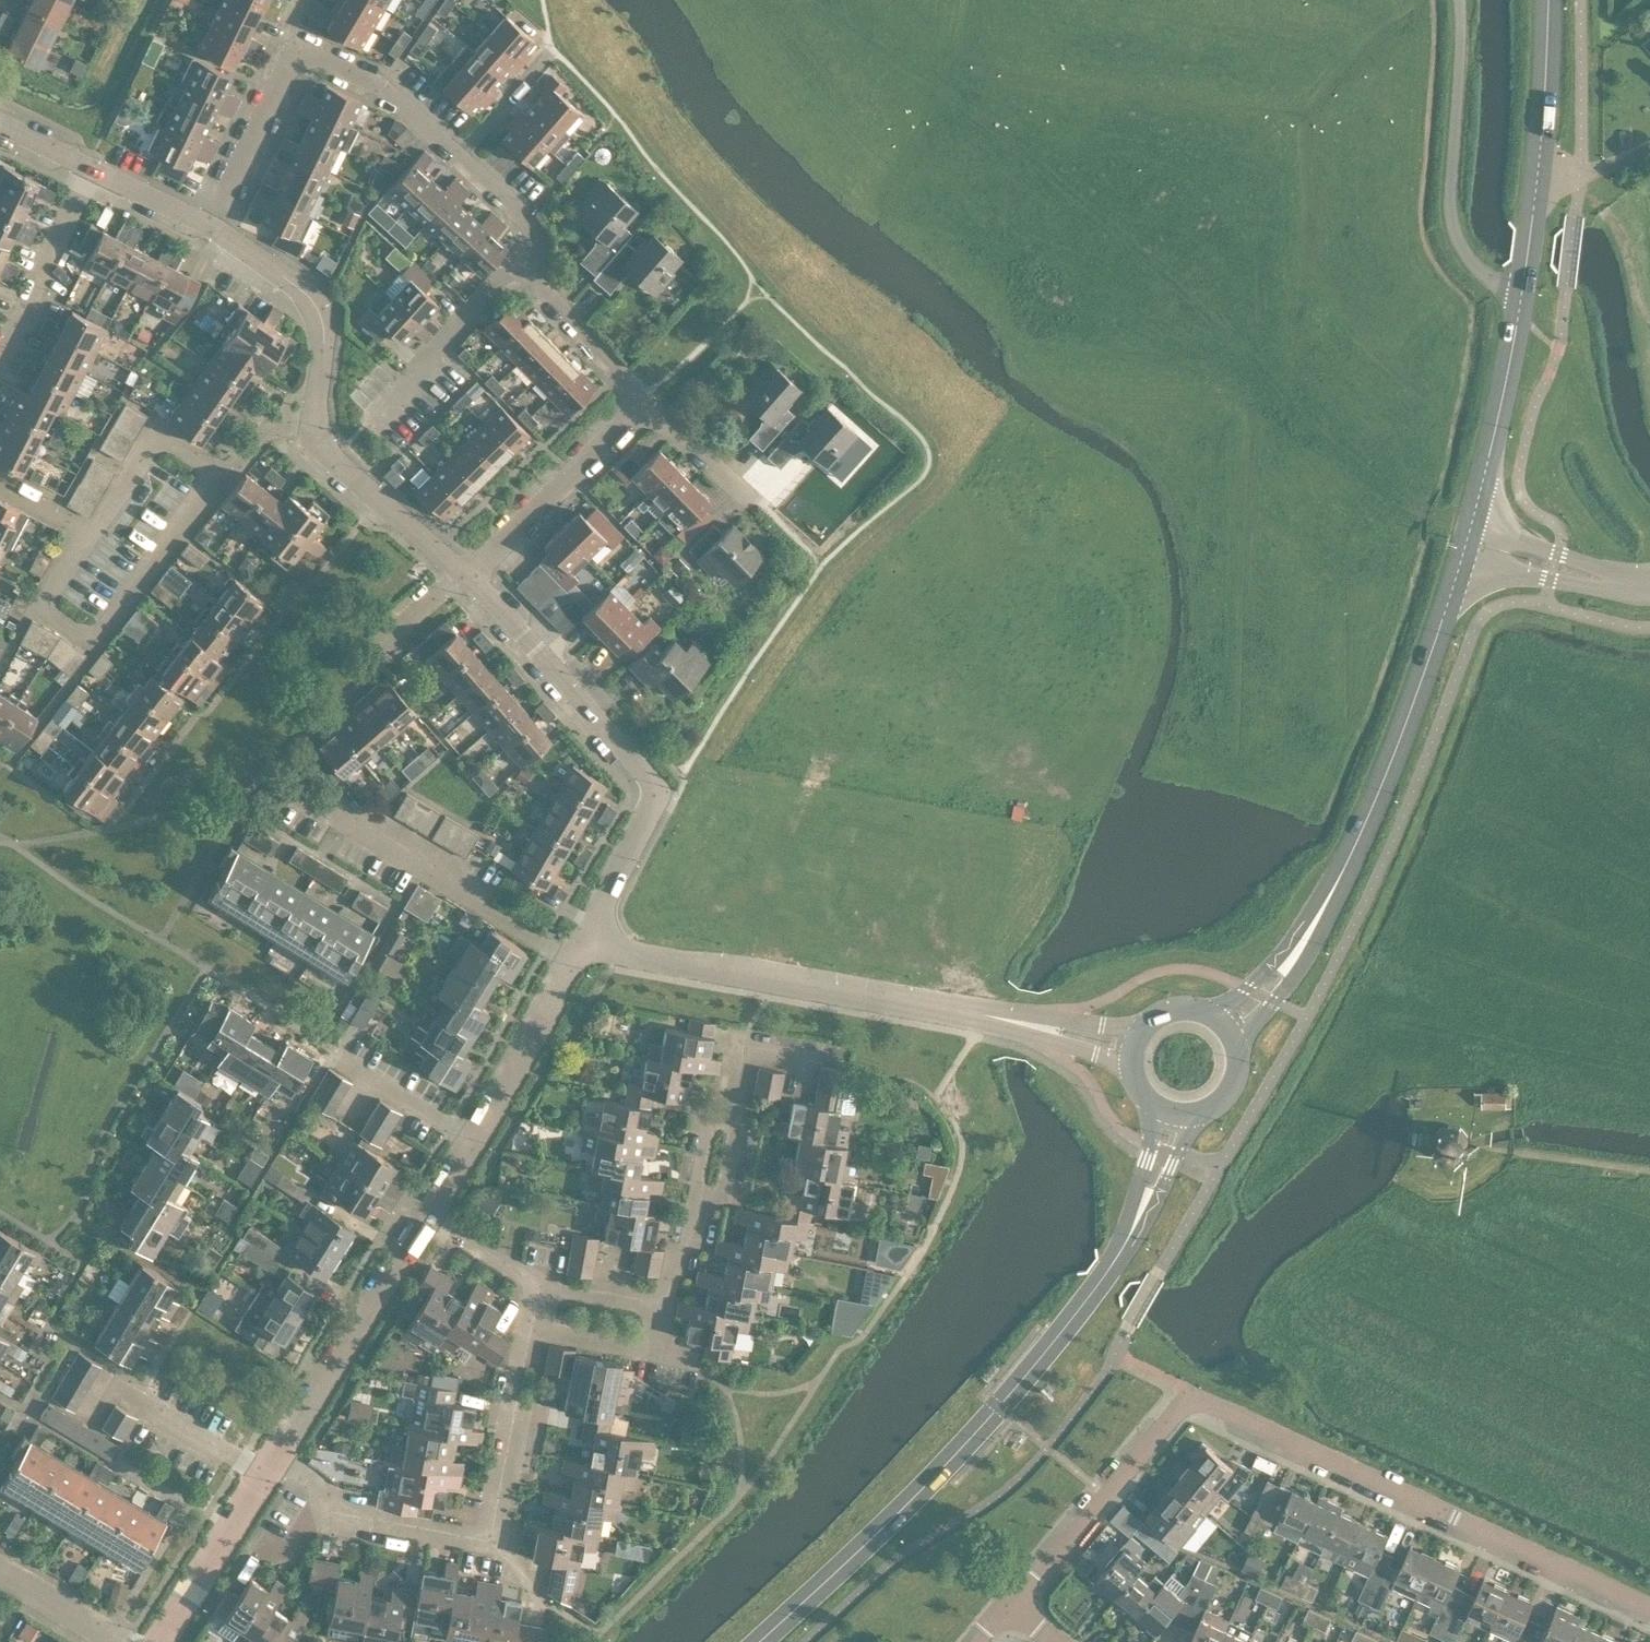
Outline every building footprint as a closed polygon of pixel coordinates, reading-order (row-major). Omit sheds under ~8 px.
[(58,25),(68,3),(61,0),(30,0),(26,9),(58,25)] [(252,24),(258,13),(273,20),(278,11),(256,0),(221,0),(218,8),(252,24)] [(278,11),(283,1),(280,0),(256,0),(278,11)] [(383,7),(371,0),(338,0),(334,5),(371,27),(383,7)] [(436,10),(444,16),(454,2),(451,0),(443,0),(436,10)] [(413,13),(422,18),(429,8),(421,2),(413,13)] [(371,27),(334,5),(329,14),(333,17),(326,29),(359,48),(371,27)] [(207,29),(257,53),(262,44),(246,36),(252,24),(218,8),(207,29)] [(15,30),(47,46),(58,25),(26,9),(15,30)] [(9,27),(13,18),(1,12),(0,14),(0,23),(9,27)] [(489,33),(503,44),(522,61),(528,54),(525,50),(534,40),(505,15),(489,33)] [(428,22),(418,36),(427,41),(436,28),(428,22)] [(5,36),(9,27),(0,23),(0,33),(5,36)] [(257,53),(207,29),(197,51),(231,67),(237,55),(253,63),(257,53)] [(4,52),(36,68),(47,46),(15,30),(4,52)] [(402,30),(394,41),(402,47),(410,35),(402,30)] [(489,33),(473,51),(502,76),(511,66),(514,69),(522,61),(503,44),(489,33)] [(418,36),(409,49),(418,54),(427,41),(418,36)] [(163,44),(153,39),(141,62),(151,67),(163,44)] [(387,51),(395,57),(402,47),(394,41),(387,51)] [(465,43),(448,62),(457,70),(458,68),(490,97),(497,89),(494,86),(502,76),(473,51),(465,43)] [(224,91),(231,77),(192,58),(180,81),(186,84),(234,108),(239,99),(224,91)] [(130,85),(140,90),(151,67),(141,62),(130,85)] [(448,62),(432,80),(470,113),(471,112),(479,103),(482,106),(483,105),(490,97),(458,68),(457,70),(448,62)] [(534,103),(562,129),(578,110),(558,92),(564,85),(552,75),(538,91),(542,94),(534,103)] [(175,107),(209,123),(215,110),(230,117),(234,108),(186,84),(175,107)] [(349,125),(360,102),(327,86),(320,100),(305,93),(301,102),(349,125)] [(209,123),(175,107),(166,102),(155,124),(159,126),(213,153),(217,143),(202,136),(209,123)] [(304,131),(338,148),(346,152),(356,129),(349,125),(301,102),(296,111),(311,118),(304,131)] [(521,110),(514,118),(546,146),(552,151),(568,134),(562,129),(534,103),(525,113),(521,110)] [(115,117),(114,120),(121,124),(128,121),(131,114),(119,109),(115,117)] [(594,116),(588,124),(596,130),(603,122),(594,116)] [(530,165),(546,146),(514,118),(507,126),(510,129),(501,139),(530,165)] [(394,119),(387,133),(394,139),(406,125),(405,124),(394,119)] [(159,156),(153,168),(180,182),(193,155),(208,162),(213,153),(159,126),(147,150),(159,156)] [(327,170),(338,148),(304,131),(298,145),(283,137),(279,147),(327,170)] [(327,170),(279,147),(274,156),(289,163),(282,176),(316,193),(327,170)] [(421,170),(432,158),(423,150),(387,190),(406,208),(431,180),(421,170)] [(566,164),(573,170),(585,158),(577,151),(566,164)] [(383,155),(377,167),(392,174),(402,164),(383,155)] [(573,170),(566,164),(556,175),(563,182),(573,170)] [(26,206),(32,194),(49,202),(54,192),(2,166),(0,170),(0,193),(26,206)] [(377,167),(366,189),(375,194),(392,174),(377,167)] [(261,182),(257,192),(305,215),(316,193),(282,176),(276,189),(261,182)] [(406,208),(424,224),(461,185),(453,178),(442,190),(431,180),(406,208)] [(591,279),(592,279),(625,241),(631,234),(624,228),(624,222),(635,210),(602,181),(573,214),(598,236),(599,238),(578,262),(594,275),(591,279)] [(461,185),(424,224),(443,241),(468,214),(457,204),(468,192),(461,185)] [(305,215),(257,192),(252,201),(267,208),(260,222),(277,230),(294,238),(299,240),(310,218),(305,215)] [(0,193),(0,219),(33,235),(38,226),(21,218),(26,206),(0,193)] [(348,208),(357,213),(360,206),(363,204),(358,200),(349,196),(344,206),(348,208)] [(373,205),(367,212),(376,221),(384,212),(375,204),(373,205)] [(348,208),(342,222),(347,224),(352,226),(357,213),(348,208)] [(443,241),(461,258),(497,218),(490,211),(479,224),(468,214),(443,241)] [(505,225),(497,218),(461,258),(481,276),(506,248),(494,238),(505,225)] [(6,248),(11,236),(29,245),(33,235),(0,219),(0,245),(6,248)] [(89,225),(77,248),(89,255),(78,276),(100,287),(105,278),(132,225),(123,221),(114,238),(89,225)] [(394,221),(386,230),(395,238),(403,229),(394,221)] [(105,278),(126,288),(144,253),(132,247),(141,230),(132,225),(105,278)] [(277,230),(271,243),(298,256),(298,255),(304,242),(299,240),(294,238),(277,230)] [(635,250),(625,241),(592,279),(608,293),(628,271),(654,294),(673,273),(669,270),(679,258),(653,235),(644,245),(641,242),(635,250)] [(126,288),(147,299),(174,247),(165,242),(156,259),(144,253),(126,288)] [(174,247),(147,299),(165,309),(161,317),(171,322),(172,323),(187,306),(199,282),(187,276),(187,275),(175,269),(183,252),(174,247)] [(419,267),(427,275),(435,266),(427,259),(419,267)] [(13,278),(17,268),(0,260),(0,272),(13,278)] [(383,291),(392,299),(431,335),(438,328),(426,316),(437,305),(423,292),(433,282),(410,262),(383,291)] [(13,278),(0,272),(0,283),(8,287),(13,278)] [(442,279),(450,287),(457,280),(448,272),(442,279)] [(431,335),(392,299),(375,318),(366,310),(356,321),(378,341),(388,331),(402,343),(412,332),(424,343),(431,335)] [(499,345),(528,318),(511,300),(482,328),(499,345)] [(237,304),(231,312),(239,318),(245,309),(237,304)] [(201,320),(206,314),(198,308),(193,315),(201,320)] [(233,326),(221,343),(242,358),(263,327),(258,324),(261,320),(245,309),(239,318),(233,326)] [(59,334),(94,352),(105,330),(71,311),(59,334)] [(94,323),(104,328),(109,317),(100,312),(94,323)] [(239,318),(231,312),(225,321),(233,326),(239,318)] [(41,324),(51,329),(55,321),(45,316),(41,324)] [(112,318),(107,328),(116,332),(120,323),(112,318)] [(516,362),(544,334),(528,318),(499,345),(516,362)] [(46,338),(51,329),(41,324),(36,333),(46,338)] [(253,366),(253,367),(261,373),(274,355),(280,347),(286,338),(270,327),(268,331),(263,327),(242,358),(253,366)] [(83,373),(94,352),(59,334),(48,355),(83,373)] [(516,362),(532,379),(561,351),(544,334),(516,362)] [(280,347),(288,352),(294,344),(286,338),(280,347)] [(240,385),(253,367),(253,366),(242,358),(221,343),(208,362),(240,385)] [(464,345),(457,352),(463,359),(471,352),(464,345)] [(280,347),(274,355),(282,361),(288,352),(280,347)] [(549,396),(577,368),(561,351),(532,379),(549,396)] [(756,351),(726,383),(742,397),(763,416),(763,420),(747,438),(761,450),(792,415),(786,408),(791,403),(788,400),(798,389),(769,362),(756,351)] [(37,375),(72,394),(83,373),(48,355),(37,375)] [(20,364),(30,369),(33,363),(23,357),(20,364)] [(194,382),(226,404),(240,385),(208,362),(194,382)] [(25,379),(30,369),(20,364),(15,374),(25,379)] [(577,368),(549,396),(566,414),(595,386),(577,368)] [(490,387),(498,380),(491,373),(483,380),(490,387)] [(132,386),(134,387),(138,389),(146,387),(150,381),(138,374),(132,386)] [(61,416),(72,394),(37,375),(27,395),(27,396),(52,410),(52,411),(61,416)] [(498,380),(490,387),(497,394),(504,386),(498,380)] [(180,401),(213,424),(226,404),(194,382),(180,401)] [(253,383),(247,391),(257,397),(262,389),(253,383)] [(42,431),(52,411),(52,410),(27,396),(27,395),(18,391),(7,413),(42,431)] [(251,405),(257,397),(247,391),(242,398),(251,405)] [(473,397),(468,392),(466,391),(459,398),(466,404),(473,397)] [(459,398),(452,404),(459,411),(466,404),(459,398)] [(198,444),(213,424),(180,401),(166,421),(198,444)] [(117,414),(140,427),(147,416),(124,403),(117,414)] [(511,450),(527,434),(500,406),(483,422),(511,450)] [(523,420),(530,413),(523,406),(516,413),(523,420)] [(801,417),(765,457),(779,469),(801,444),(827,467),(840,479),(869,447),(856,435),(826,408),(816,420),(813,417),(807,423),(801,417)] [(42,431),(7,413),(0,426),(0,436),(31,452),(42,431)] [(530,413),(523,420),(530,427),(537,420),(530,413)] [(111,426),(134,438),(140,427),(117,414),(111,426)] [(220,429),(230,435),(235,428),(226,421),(220,429)] [(466,439),(494,467),(511,450),(483,422),(466,439)] [(425,430),(432,437),(440,430),(432,423),(425,430)] [(134,438),(111,426),(104,437),(127,450),(134,438)] [(54,427),(50,435),(60,440),(64,432),(54,427)] [(224,443),(230,435),(220,429),(215,437),(224,443)] [(432,437),(425,430),(419,437),(426,444),(432,437)] [(60,440),(50,435),(46,444),(56,449),(60,440)] [(19,474),(31,452),(0,436),(0,464),(19,474)] [(127,450),(104,437),(98,448),(120,461),(127,450)] [(449,455),(477,483),(494,467),(466,439),(449,455)] [(631,476),(647,493),(675,467),(657,449),(649,457),(638,446),(613,471),(625,483),(631,476)] [(460,500),(477,483),(449,455),(432,471),(460,500)] [(399,458),(392,465),(398,472),(406,465),(399,458)] [(85,471),(107,484),(114,472),(91,460),(85,471)] [(0,464),(0,479),(13,486),(19,474),(0,464)] [(262,476),(270,482),(277,473),(269,467),(262,476)] [(391,467),(383,475),(394,486),(402,478),(391,467)] [(653,499),(664,510),(691,484),(675,467),(647,493),(641,499),(647,506),(653,499)] [(420,468),(409,479),(416,487),(415,488),(443,517),(460,500),(432,471),(428,475),(420,468)] [(28,478),(38,483),(42,475),(32,470),(28,478)] [(101,495),(107,484),(85,471),(78,482),(101,495)] [(277,473),(270,482),(277,488),(284,479),(277,473)] [(244,474),(220,505),(240,520),(264,489),(244,474)] [(71,493),(94,507),(101,495),(78,482),(71,493)] [(658,516),(656,518),(672,535),(675,533),(684,542),(709,518),(699,508),(707,501),(691,484),(668,506),(664,510),(658,516)] [(240,520),(258,535),(274,515),(282,504),(281,503),(264,489),(240,520)] [(94,507),(71,493),(65,505),(87,518),(94,507)] [(282,504),(274,515),(303,538),(307,533),(310,536),(321,521),(313,515),(305,508),(288,495),(281,503),(282,504)] [(641,499),(635,505),(641,511),(645,507),(647,506),(641,499)] [(305,508),(313,515),(319,507),(311,500),(305,508)] [(6,548),(9,549),(27,515),(0,501),(0,544),(6,548)] [(313,515),(321,521),(328,513),(319,507),(313,515)] [(560,529),(587,556),(603,540),(610,547),(621,535),(594,508),(584,518),(577,512),(560,529)] [(275,547),(283,554),(291,560),(302,545),(299,543),(303,538),(274,515),(258,535),(275,547)] [(630,518),(622,526),(634,539),(643,530),(630,518)] [(732,581),(760,553),(731,524),(721,533),(712,524),(687,549),(708,571),(715,564),(732,581)] [(212,536),(202,528),(193,538),(203,546),(212,536)] [(587,556),(560,529),(543,545),(549,552),(539,562),(563,586),(565,589),(572,582),(576,578),(570,572),(587,556)] [(199,569),(208,559),(187,543),(179,553),(199,569)] [(661,545),(652,554),(662,565),(671,556),(661,545)] [(268,555),(277,562),(283,554),(275,547),(268,555)] [(32,561),(45,568),(50,558),(37,552),(32,561)] [(277,562),(285,568),(291,560),(283,554),(277,562)] [(238,566),(247,574),(254,565),(245,558),(238,566)] [(679,559),(670,568),(678,577),(688,567),(679,559)] [(45,568),(32,561),(27,570),(40,577),(45,568)] [(563,586),(539,562),(526,574),(545,592),(551,598),(563,586)] [(169,566),(157,581),(178,597),(190,582),(169,566)] [(533,604),(545,592),(526,574),(515,585),(533,604)] [(226,588),(218,599),(249,623),(264,603),(229,575),(222,585),(226,588)] [(157,581),(149,591),(170,607),(178,597),(157,581)] [(565,589),(564,590),(574,600),(585,612),(593,604),(572,582),(565,589)] [(663,592),(674,604),(683,596),(671,584),(663,592)] [(545,592),(533,604),(551,622),(574,600),(564,590),(565,589),(563,586),(551,598),(545,592)] [(625,607),(608,589),(593,604),(585,612),(581,616),(597,633),(625,607)] [(24,610),(28,600),(15,594),(10,603),(24,610)] [(199,614),(235,641),(249,623),(218,599),(210,609),(205,605),(199,614)] [(551,622),(562,634),(581,616),(585,612),(574,600),(551,622)] [(6,612),(19,619),(24,610),(10,603),(6,612)] [(625,607),(597,633),(615,650),(619,646),(629,655),(658,626),(648,616),(641,623),(625,607)] [(157,624),(136,608),(128,618),(148,634),(157,624)] [(197,625),(189,636),(220,660),(221,659),(235,641),(199,614),(193,622),(197,625)] [(140,645),(148,634),(128,618),(120,628),(140,645)] [(5,625),(12,629),(15,624),(8,620),(5,625)] [(30,649),(42,626),(30,620),(18,643),(30,649)] [(444,621),(415,646),(425,658),(424,658),(441,677),(470,651),(454,632),(444,621)] [(42,626),(30,649),(45,657),(59,636),(42,626)] [(471,637),(478,644),(486,637),(480,630),(471,637)] [(59,636),(45,657),(58,668),(75,647),(59,636)] [(176,642),(170,651),(214,685),(225,672),(220,668),(224,662),(221,659),(220,660),(189,636),(181,646),(176,642)] [(484,652),(492,644),(486,637),(478,644),(484,652)] [(672,696),(707,662),(690,645),(683,651),(673,641),(660,653),(651,644),(629,665),(642,679),(649,672),(672,696)] [(58,668),(69,676),(85,656),(75,647),(58,668)] [(170,651),(154,670),(193,701),(198,695),(203,699),(214,685),(170,651)] [(486,668),(470,651),(441,677),(457,694),(486,668)] [(93,663),(105,672),(111,664),(99,654),(93,663)] [(98,680),(105,672),(93,663),(87,671),(98,680)] [(502,673),(508,679),(517,672),(511,665),(502,673)] [(472,712),(502,686),(486,668),(457,694),(472,712)] [(515,687),(523,680),(523,679),(517,672),(508,679),(515,687)] [(131,692),(166,719),(181,700),(150,676),(142,687),(137,684),(131,692)] [(365,694),(398,732),(406,725),(402,721),(413,712),(384,678),(383,679),(385,681),(379,686),(377,684),(365,694)] [(76,684),(64,700),(76,709),(88,693),(76,684)] [(472,712),(488,730),(517,704),(502,686),(472,712)] [(121,714),(152,738),(166,719),(131,692),(124,700),(129,704),(121,714)] [(18,699),(9,694),(6,699),(0,695),(0,728),(18,699)] [(398,732),(365,694),(353,705),(355,707),(349,712),(377,744),(387,735),(391,739),(398,732)] [(15,751),(36,718),(23,710),(26,705),(18,699),(0,728),(0,741),(15,751)] [(64,700),(57,708),(70,718),(77,709),(76,709),(64,700)] [(534,708),(540,715),(548,708),(542,701),(534,708)] [(517,704),(488,730),(503,747),(533,722),(517,704)] [(548,708),(540,715),(546,722),(555,715),(548,708)] [(329,726),(333,730),(363,763),(371,757),(367,752),(377,744),(349,712),(344,717),(342,715),(329,726)] [(108,721),(102,729),(141,760),(152,746),(148,743),(152,738),(121,714),(113,724),(108,721)] [(549,740),(533,722),(503,747),(520,766),(549,740)] [(35,737),(47,746),(53,737),(41,728),(35,737)] [(100,741),(92,751),(123,775),(123,774),(128,769),(132,772),(141,760),(102,729),(95,737),(100,741)] [(363,763),(333,730),(314,746),(317,749),(307,757),(330,784),(340,775),(341,775),(351,766),(355,770),(363,763)] [(40,754),(47,746),(35,737),(28,745),(40,754)] [(426,747),(417,754),(427,765),(435,758),(426,747)] [(73,766),(112,796),(127,777),(123,774),(123,775),(92,751),(84,761),(79,758),(73,766)] [(410,761),(420,772),(427,765),(417,754),(410,761)] [(463,760),(469,768),(475,764),(469,756),(463,760)] [(71,778),(62,789),(64,791),(63,793),(64,799),(79,811),(84,811),(86,808),(96,816),(97,816),(101,819),(116,800),(112,796),(73,766),(66,774),(71,778)] [(530,771),(522,766),(515,777),(523,782),(530,771)] [(559,787),(593,808),(605,786),(572,766),(559,787)] [(382,785),(392,796),(400,789),(390,778),(382,785)] [(374,792),(384,803),(392,796),(382,785),(374,792)] [(547,808),(581,828),(593,808),(559,787),(547,808)] [(403,822),(417,800),(405,793),(392,815),(403,822)] [(403,822),(415,829),(428,806),(417,800),(403,822)] [(601,812),(610,818),(615,810),(606,804),(601,812)] [(428,806),(415,829),(426,836),(439,813),(428,806)] [(547,808),(535,828),(569,848),(581,828),(547,808)] [(596,820),(606,826),(610,818),(601,812),(596,820)] [(442,845),(455,822),(444,816),(431,839),(442,845)] [(466,829),(455,822),(442,845),(453,852),(466,829)] [(250,826),(242,839),(253,845),(261,832),(250,826)] [(523,848),(557,868),(569,848),(535,828),(523,848)] [(478,835),(466,829),(453,852),(464,858),(478,835)] [(261,832),(253,845),(262,851),(270,837),(261,832)] [(270,837),(262,851),(270,856),(278,843),(270,837)] [(499,846),(490,840),(484,849),(494,855),(499,846)] [(577,853),(586,858),(591,850),(582,845),(577,853)] [(288,860),(296,866),(304,852),(296,847),(288,860)] [(509,884),(532,898),(539,886),(544,890),(557,868),(523,848),(511,869),(516,873),(509,884)] [(296,866),(305,871),(313,857),(304,852),(296,866)] [(581,866),(586,858),(577,853),(572,861),(581,866)] [(209,895),(243,916),(267,876),(233,855),(209,895)] [(313,857),(305,871),(313,876),(321,862),(313,857)] [(321,881),(330,868),(321,862),(313,876),(321,881)] [(330,886),(338,873),(330,868),(321,881),(330,886)] [(338,891),(344,882),(346,878),(338,873),(330,886),(338,891)] [(243,916),(277,936),(301,896),(267,876),(243,916)] [(429,891),(418,884),(405,905),(404,907),(415,914),(429,891)] [(561,900),(566,892),(557,886),(552,894),(561,900)] [(350,905),(359,910),(367,897),(358,891),(350,905)] [(439,899),(440,898),(429,891),(415,914),(426,920),(439,899)] [(310,956),(334,917),(301,896),(277,936),(310,956)] [(367,897),(359,910),(367,915),(376,902),(367,897)] [(376,902),(367,915),(376,920),(384,907),(376,902)] [(345,977),(353,964),(369,938),(334,917),(310,956),(345,977)] [(391,953),(402,934),(392,927),(380,946),(391,953)] [(490,929),(479,946),(478,947),(490,955),(486,962),(499,970),(498,971),(508,978),(525,951),(490,929)] [(488,988),(498,971),(499,970),(486,962),(490,955),(478,947),(479,946),(460,935),(453,946),(462,952),(453,966),(488,988)] [(378,974),(389,956),(378,949),(367,968),(378,974)] [(263,958),(270,962),(273,957),(267,953),(263,958)] [(488,988),(453,966),(444,982),(434,976),(427,987),(446,999),(446,998),(458,1006),(464,997),(477,1006),(478,1005),(488,988)] [(361,1001),(373,1008),(380,998),(368,990),(361,1001)] [(446,998),(446,999),(436,1015),(471,1037),(487,1011),(478,1005),(477,1006),(464,997),(458,1006),(446,998)] [(224,1010),(209,1001),(190,1033),(205,1042),(224,1011),(224,1010)] [(361,1001),(350,1020),(362,1027),(373,1008),(361,1001)] [(205,1042),(222,1052),(223,1053),(230,1040),(239,1045),(246,1032),(247,1032),(253,1023),(227,1007),(205,1042)] [(460,1054),(461,1053),(471,1037),(436,1015),(426,1031),(416,1025),(409,1036),(419,1042),(419,1041),(441,1055),(446,1045),(460,1054)] [(711,1022),(685,1017),(682,1031),(659,1026),(656,1044),(642,1042),(640,1054),(635,1053),(634,1059),(639,1060),(639,1058),(688,1067),(688,1068),(714,1073),(717,1059),(705,1057),(711,1022)] [(216,1062),(242,1077),(263,1042),(247,1032),(246,1032),(239,1045),(230,1040),(223,1053),(222,1052),(216,1062)] [(423,1055),(418,1063),(453,1085),(470,1059),(461,1053),(460,1054),(446,1045),(441,1055),(419,1041),(419,1042),(414,1049),(423,1055)] [(263,1042),(242,1077),(267,1093),(273,1083),(272,1083),(280,1070),(272,1065),(279,1052),(263,1042)] [(284,1042),(279,1052),(272,1065),(280,1070),(272,1083),(273,1083),(290,1093),(311,1058),(284,1042)] [(648,1095),(695,1104),(698,1091),(684,1088),(688,1068),(688,1067),(639,1058),(639,1060),(636,1076),(623,1074),(621,1085),(617,1085),(616,1090),(620,1090),(648,1095)] [(817,1065),(815,1078),(841,1083),(843,1070),(817,1065)] [(321,1080),(344,1094),(350,1082),(328,1068),(321,1080)] [(757,1068),(755,1081),(781,1086),(784,1073),(757,1068)] [(841,1083),(815,1078),(812,1092),(838,1096),(841,1083)] [(198,1091),(202,1084),(195,1080),(184,1083),(180,1091),(193,1099),(198,1091)] [(314,1091),(337,1105),(344,1094),(321,1080),(314,1091)] [(752,1094),(778,1100),(781,1086),(755,1081),(752,1094)] [(772,1119),(769,1131),(794,1136),(795,1135),(842,1145),(846,1146),(847,1141),(843,1140),(845,1128),(832,1126),(836,1109),(849,1112),(853,1086),(841,1083),(838,1096),(812,1092),(810,1104),(788,1100),(784,1121),(772,1119)] [(161,1114),(196,1136),(207,1118),(195,1111),(200,1103),(193,1099),(180,1091),(177,1089),(161,1114)] [(642,1130),(648,1095),(620,1090),(618,1103),(599,1100),(596,1117),(584,1115),(582,1126),(578,1125),(577,1130),(652,1144),(654,1132),(642,1130)] [(200,1091),(195,1099),(205,1105),(210,1097),(200,1091)] [(337,1105),(314,1091),(307,1102),(330,1116),(337,1105)] [(915,1110),(918,1096),(900,1092),(897,1106),(915,1110)] [(1475,1092),(1475,1102),(1481,1102),(1481,1108),(1510,1108),(1510,1092),(1475,1092)] [(394,1124),(395,1122),(401,1113),(378,1099),(372,1110),(394,1124)] [(372,1110),(365,1122),(387,1135),(394,1124),(372,1110)] [(234,1117),(223,1111),(219,1118),(230,1124),(234,1117)] [(146,1125),(140,1135),(146,1139),(145,1140),(155,1146),(156,1145),(168,1153),(173,1145),(186,1152),(187,1151),(196,1136),(161,1114),(152,1129),(146,1125)] [(1470,1133),(1469,1126),(1465,1120),(1461,1117),(1458,1116),(1452,1115),(1446,1116),(1442,1117),(1439,1120),(1435,1126),(1434,1133),(1436,1140),(1439,1145),(1445,1149),(1452,1150),(1458,1149),(1464,1145),(1468,1140),(1470,1133)] [(358,1133),(360,1134),(381,1146),(387,1135),(365,1122),(358,1133)] [(282,1131),(273,1126),(268,1136),(276,1141),(282,1131)] [(590,1150),(587,1167),(634,1176),(634,1175),(638,1155),(650,1157),(652,1144),(577,1130),(576,1135),(580,1135),(577,1148),(590,1150)] [(381,1146),(360,1134),(355,1142),(352,1140),(337,1164),(378,1189),(393,1165),(376,1154),(381,1146)] [(777,1167),(802,1172),(802,1171),(848,1180),(848,1181),(851,1182),(853,1176),(849,1175),(851,1163),(839,1161),(842,1145),(795,1135),(794,1136),(790,1157),(779,1155),(777,1167)] [(928,1159),(930,1146),(918,1144),(916,1157),(928,1159)] [(155,1146),(146,1162),(181,1183),(196,1157),(187,1151),(186,1152),(173,1145),(168,1153),(156,1145),(155,1146)] [(277,1152),(270,1164),(290,1177),(297,1164),(277,1152)] [(243,1165),(257,1173),(261,1166),(248,1157),(243,1165)] [(949,1165),(924,1161),(922,1172),(931,1175),(928,1195),(938,1197),(949,1165)] [(181,1183),(146,1162),(130,1187),(140,1193),(140,1192),(153,1200),(158,1192),(171,1199),(181,1183)] [(363,1213),(378,1189),(337,1164),(322,1187),(363,1213)] [(243,1165),(236,1177),(249,1185),(257,1173),(243,1165)] [(269,1165),(263,1176),(275,1184),(305,1203),(306,1201),(312,1192),(282,1173),(269,1165)] [(596,1186),(593,1202),(593,1203),(641,1212),(641,1210),(645,1190),(658,1192),(660,1179),(634,1175),(634,1176),(587,1167),(582,1165),(581,1171),(586,1172),(584,1184),(596,1186)] [(845,1196),(848,1181),(848,1180),(802,1171),(802,1172),(798,1193),(786,1190),(781,1216),(781,1218),(807,1223),(810,1208),(860,1217),(861,1212),(856,1211),(858,1199),(845,1196)] [(483,1188),(471,1206),(485,1216),(498,1198),(483,1188)] [(140,1193),(130,1209),(165,1230),(176,1237),(188,1219),(182,1215),(186,1208),(171,1199),(164,1196),(161,1194),(158,1192),(153,1200),(140,1192),(140,1193)] [(232,1214),(236,1207),(223,1198),(218,1206),(232,1214)] [(305,1203),(299,1212),(311,1220),(303,1231),(338,1253),(352,1230),(310,1204),(306,1201),(305,1203)] [(590,1202),(589,1202),(589,1207),(592,1208),(590,1220),(603,1222),(600,1239),(635,1245),(635,1244),(648,1246),(651,1226),(665,1229),(667,1215),(641,1210),(641,1212),(593,1203),(593,1202),(590,1202)] [(227,1221),(232,1214),(218,1206),(214,1213),(227,1221)] [(744,1223),(740,1244),(740,1245),(787,1255),(788,1253),(791,1238),(804,1240),(806,1228),(809,1228),(810,1223),(807,1223),(781,1218),(781,1216),(733,1207),(731,1221),(744,1223)] [(131,1234),(126,1242),(149,1256),(165,1230),(130,1209),(119,1226),(131,1234)] [(242,1237),(251,1243),(272,1256),(279,1245),(248,1226),(242,1237)] [(41,1256),(0,1231),(0,1258),(20,1271),(27,1260),(36,1265),(41,1256)] [(338,1253),(303,1231),(295,1245),(287,1240),(281,1250),(324,1276),(338,1253)] [(568,1244),(594,1250),(597,1239),(570,1233),(568,1244)] [(915,1243),(880,1237),(875,1263),(899,1267),(915,1243)] [(792,1254),(788,1253),(787,1255),(740,1245),(740,1244),(715,1239),(712,1251),(727,1254),(723,1275),(723,1276),(769,1285),(769,1284),(772,1267),(785,1270),(787,1259),(791,1260),(792,1254)] [(280,1261),(272,1256),(251,1243),(244,1254),(273,1272),(280,1261)] [(568,1244),(567,1246),(565,1258),(592,1264),(594,1250),(568,1244)] [(632,1257),(659,1263),(662,1249),(648,1246),(635,1244),(635,1245),(632,1257)] [(203,1253),(216,1261),(221,1254),(207,1246),(203,1253)] [(216,1261),(203,1253),(198,1260),(212,1268),(216,1261)] [(659,1263),(632,1257),(629,1271),(657,1277),(659,1263)] [(18,1295),(23,1287),(14,1281),(20,1271),(0,1258),(0,1284),(18,1295)] [(562,1272),(589,1277),(592,1264),(565,1258),(562,1272)] [(141,1264),(128,1284),(182,1317),(187,1309),(170,1298),(177,1286),(141,1264)] [(424,1334),(438,1343),(439,1343),(464,1302),(445,1290),(452,1279),(430,1265),(400,1313),(411,1321),(399,1339),(405,1342),(408,1338),(417,1344),(424,1334)] [(894,1274),(865,1268),(858,1302),(871,1305),(894,1274)] [(706,1284),(701,1306),(749,1316),(750,1315),(753,1299),(766,1302),(768,1290),(772,1291),(773,1285),(769,1284),(769,1285),(723,1276),(723,1275),(697,1270),(695,1282),(706,1284)] [(258,1292),(298,1317),(313,1293),(285,1275),(276,1290),(264,1282),(258,1292)] [(49,1288),(59,1294),(66,1284),(55,1278),(49,1288)] [(496,1364),(510,1341),(488,1327),(500,1309),(481,1297),(488,1286),(477,1279),(464,1302),(439,1343),(438,1343),(436,1346),(440,1349),(442,1345),(452,1351),(459,1340),(496,1364)] [(3,1298),(12,1304),(18,1295),(0,1284),(0,1304),(3,1298)] [(117,1303),(153,1325),(159,1314),(177,1325),(182,1317),(128,1284),(117,1303)] [(258,1292),(234,1327),(271,1351),(279,1338),(283,1341),(298,1317),(258,1292)] [(32,1304),(18,1295),(12,1304),(27,1312),(32,1304)] [(858,1302),(836,1298),(830,1331),(849,1335),(871,1305),(858,1302)] [(703,1355),(728,1360),(734,1329),(746,1332),(748,1320),(753,1321),(754,1316),(750,1315),(749,1316),(701,1306),(676,1301),(674,1312),(688,1315),(684,1337),(705,1341),(703,1355)] [(117,1303),(105,1322),(159,1355),(164,1347),(146,1336),(153,1325),(117,1303)] [(93,1342),(130,1364),(137,1352),(154,1363),(159,1355),(105,1322),(93,1342)] [(10,1331),(6,1339),(11,1342),(16,1334),(10,1331)] [(2,1349),(11,1355),(16,1345),(11,1342),(6,1339),(0,1335),(0,1352),(2,1349)] [(575,1364),(576,1355),(577,1356),(578,1351),(551,1346),(548,1359),(575,1364)] [(17,1347),(12,1356),(21,1362),(26,1353),(17,1347)] [(71,1364),(94,1377),(101,1366),(78,1352),(71,1364)] [(631,1388),(634,1371),(622,1368),(623,1365),(577,1356),(576,1355),(575,1364),(572,1377),(546,1372),(543,1384),(570,1389),(566,1411),(587,1415),(587,1414),(612,1419),(615,1403),(628,1405),(630,1392),(634,1393),(635,1389),(631,1388)] [(548,1359),(546,1372),(572,1377),(575,1364),(548,1359)] [(71,1364),(64,1375),(87,1389),(94,1377),(71,1364)] [(434,1372),(431,1384),(433,1384),(444,1386),(455,1388),(457,1389),(459,1377),(434,1372)] [(416,1374),(415,1381),(429,1384),(430,1376),(416,1374)] [(58,1386),(80,1400),(87,1389),(64,1375),(58,1386)] [(403,1428),(407,1429),(408,1428),(455,1438),(480,1443),(483,1431),(471,1429),(475,1406),(452,1402),(455,1388),(444,1386),(433,1384),(431,1384),(429,1384),(415,1381),(404,1379),(401,1394),(414,1397),(408,1424),(404,1424),(403,1428)] [(9,1395),(13,1388),(0,1380),(0,1390),(9,1395)] [(80,1400),(58,1386),(51,1397),(74,1411),(80,1400)] [(667,1396),(660,1407),(669,1412),(675,1401),(667,1396)] [(371,1422),(374,1406),(352,1401),(349,1417),(371,1422)] [(48,1403),(39,1418),(50,1424),(58,1409),(48,1403)] [(108,1416),(130,1430),(137,1419),(114,1405),(108,1416)] [(5,1406),(0,1414),(0,1419),(7,1423),(14,1412),(5,1406)] [(58,1409),(50,1424),(57,1428),(66,1414),(58,1409)] [(64,1432),(72,1418),(66,1414),(57,1428),(64,1432)] [(594,1443),(590,1465),(636,1472),(637,1471),(639,1456),(652,1458),(655,1446),(659,1447),(660,1443),(609,1433),(612,1419),(587,1414),(587,1415),(582,1441),(594,1443)] [(130,1430),(108,1416),(101,1428),(123,1441),(130,1430)] [(72,1418),(64,1432),(73,1438),(82,1424),(72,1418)] [(82,1424),(73,1438),(83,1444),(92,1429),(82,1424)] [(2,1484),(14,1491),(139,1565),(153,1542),(159,1545),(172,1523),(166,1520),(173,1507),(164,1502),(156,1515),(106,1485),(114,1471),(97,1461),(89,1475),(39,1445),(47,1431),(38,1425),(30,1439),(24,1435),(11,1457),(17,1460),(2,1484)] [(385,1459),(463,1475),(465,1463),(451,1460),(455,1438),(408,1428),(407,1429),(404,1445),(392,1443),(389,1456),(386,1455),(385,1459)] [(92,1429),(83,1444),(92,1450),(101,1435),(92,1429)] [(101,1435),(92,1450),(102,1456),(111,1441),(101,1435)] [(111,1441),(102,1456),(112,1461),(121,1447),(111,1441)] [(336,1441),(334,1451),(348,1453),(350,1443),(336,1441)] [(1195,1459),(1188,1467),(1221,1494),(1226,1499),(1243,1479),(1245,1480),(1250,1469),(1231,1459),(1225,1463),(1221,1460),(1221,1458),(1219,1456),(1202,1442),(1191,1455),(1195,1459)] [(377,1494),(375,1507),(431,1517),(433,1504),(442,1506),(446,1484),(461,1487),(463,1475),(385,1459),(384,1463),(388,1464),(383,1489),(378,1488),(377,1494)] [(575,1474),(571,1494),(617,1503),(618,1502),(621,1486),(633,1489),(635,1477),(640,1478),(641,1472),(637,1471),(636,1472),(590,1465),(565,1459),(562,1472),(575,1474)] [(1181,1479),(1174,1488),(1204,1513),(1221,1494),(1188,1467),(1179,1477),(1181,1479)] [(1268,1480),(1256,1505),(1268,1511),(1279,1486),(1268,1480)] [(1196,1525),(1195,1524),(1204,1513),(1174,1488),(1172,1486),(1146,1517),(1178,1545),(1196,1525)] [(1268,1511),(1263,1521),(1275,1527),(1273,1530),(1285,1535),(1298,1541),(1316,1502),(1307,1498),(1308,1497),(1292,1490),(1291,1491),(1279,1486),(1268,1511)] [(571,1494),(547,1490),(544,1502),(556,1504),(552,1524),(552,1525),(599,1535),(599,1533),(602,1517),(614,1520),(616,1508),(621,1509),(622,1503),(618,1502),(617,1503),(571,1494)] [(1316,1502),(1298,1541),(1308,1546),(1321,1552),(1326,1542),(1340,1512),(1342,1507),(1327,1500),(1324,1506),(1316,1502)] [(1268,1511),(1256,1505),(1245,1529),(1257,1535),(1263,1521),(1268,1511)] [(1321,1552),(1321,1553),(1334,1560),(1344,1564),(1363,1524),(1355,1520),(1355,1519),(1340,1512),(1326,1542),(1321,1552)] [(23,1520),(14,1515),(4,1531),(13,1537),(23,1520)] [(527,1519),(524,1533),(536,1535),(532,1557),(553,1561),(547,1593),(572,1607),(584,1548),(596,1550),(598,1538),(603,1539),(604,1534),(599,1533),(599,1535),(552,1525),(552,1524),(527,1519)] [(1132,1531),(1154,1549),(1162,1539),(1141,1522),(1132,1531)] [(1372,1528),(1363,1524),(1344,1564),(1369,1576),(1358,1600),(1352,1612),(1363,1616),(1368,1605),(1387,1565),(1388,1565),(1392,1556),(1381,1550),(1388,1534),(1372,1527),(1372,1528)] [(1094,1583),(1112,1599),(1146,1561),(1132,1550),(1139,1542),(1131,1535),(1106,1564),(1108,1566),(1094,1583)] [(651,1545),(617,1539),(615,1553),(649,1560),(651,1545)] [(1176,1551),(1162,1539),(1154,1549),(1167,1561),(1176,1551)] [(1387,1565),(1368,1605),(1381,1611),(1392,1587),(1415,1598),(1435,1556),(1422,1550),(1420,1553),(1410,1548),(1412,1545),(1411,1545),(1399,1570),(1388,1565),(1387,1565)] [(1435,1556),(1415,1598),(1430,1605),(1429,1613),(1437,1617),(1429,1633),(1441,1638),(1463,1590),(1451,1585),(1459,1567),(1445,1561),(1444,1564),(1434,1559),(1435,1556)] [(1247,1557),(1240,1571),(1255,1578),(1261,1564),(1247,1557)] [(322,1587),(327,1561),(314,1558),(309,1584),(322,1587)] [(1162,1582),(1133,1616),(1155,1635),(1167,1621),(1181,1628),(1206,1580),(1204,1580),(1211,1564),(1199,1559),(1189,1581),(1185,1586),(1170,1573),(1162,1582)] [(322,1587),(335,1589),(328,1624),(326,1638),(348,1641),(360,1641),(368,1596),(370,1596),(374,1570),(361,1567),(359,1580),(337,1575),(340,1563),(327,1561),(322,1587)] [(414,1617),(411,1631),(429,1634),(428,1637),(440,1640),(445,1641),(446,1636),(445,1636),(454,1589),(459,1564),(447,1561),(444,1577),(422,1572),(418,1592),(420,1593),(415,1618),(414,1617)] [(1146,1561),(1112,1599),(1133,1616),(1162,1582),(1155,1576),(1148,1583),(1137,1574),(1147,1562),(1146,1561)] [(86,1570),(77,1565),(69,1579),(78,1584),(86,1570)] [(1286,1574),(1281,1586),(1302,1596),(1307,1584),(1307,1583),(1292,1577),(1286,1574)] [(214,1611),(225,1618),(218,1629),(233,1639),(238,1641),(251,1641),(273,1607),(274,1607),(287,1586),(275,1578),(268,1589),(250,1577),(239,1596),(228,1589),(214,1611)] [(1441,1638),(1448,1641),(1454,1641),(1465,1618),(1489,1629),(1507,1590),(1494,1584),(1493,1586),(1483,1582),(1484,1579),(1483,1579),(1475,1596),(1463,1590),(1441,1638)] [(490,1583),(477,1580),(474,1593),(454,1589),(445,1636),(446,1636),(463,1640),(463,1641),(480,1641),(490,1583)] [(1228,1620),(1206,1610),(1217,1585),(1206,1580),(1181,1628),(1193,1634),(1189,1641),(1218,1641),(1228,1620)] [(480,1641),(542,1641),(544,1628),(519,1623),(522,1602),(499,1597),(502,1585),(490,1583),(480,1641)] [(1307,1584),(1302,1596),(1312,1600),(1317,1588),(1307,1584)] [(108,1602),(119,1605),(129,1590),(113,1585),(108,1602)] [(360,1641),(404,1641),(403,1631),(411,1631),(414,1617),(415,1618),(420,1593),(418,1592),(392,1587),(390,1600),(370,1596),(368,1596),(360,1641)] [(1259,1587),(1254,1599),(1266,1604),(1272,1592),(1259,1587)] [(1507,1590),(1489,1629),(1513,1640),(1513,1641),(1517,1633),(1525,1617),(1532,1601),(1518,1595),(1517,1597),(1507,1593),(1508,1590),(1507,1590)] [(1277,1608),(1282,1597),(1272,1592),(1266,1604),(1277,1608)] [(1540,1641),(1543,1641),(1570,1641),(1578,1624),(1570,1620),(1570,1619),(1573,1612),(1557,1605),(1554,1611),(1540,1641)] [(310,1615),(298,1608),(292,1619),(274,1607),(273,1607),(251,1641),(292,1641),(310,1615)] [(1313,1625),(1318,1615),(1306,1609),(1302,1620),(1313,1625)] [(1318,1615),(1313,1625),(1325,1631),(1330,1620),(1318,1615)] [(1253,1632),(1228,1620),(1218,1641),(1248,1641),(1253,1632)] [(1602,1635),(1587,1628),(1578,1624),(1570,1641),(1599,1641),(1602,1635)] [(1398,1639),(1405,1641),(1439,1641),(1404,1627),(1398,1639)] [(1263,1633),(1254,1629),(1253,1632),(1248,1641),(1259,1641),(1263,1633)] [(1350,1641),(1364,1641),(1367,1636),(1355,1631),(1350,1641)] [(1528,1638),(1517,1633),(1513,1641),(1513,1640),(1512,1641),(1526,1641),(1528,1638)]
